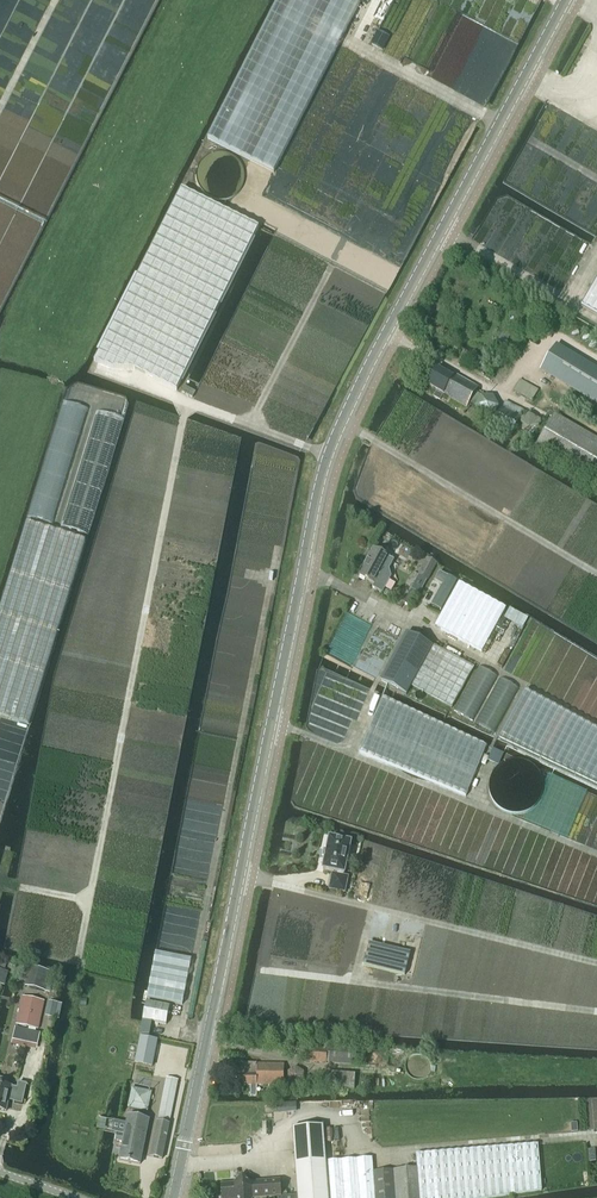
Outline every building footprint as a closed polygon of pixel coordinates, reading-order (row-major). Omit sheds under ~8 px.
[(208,139),(274,173),(361,0),(278,0),(208,139)] [(382,50),(389,37),(378,31),(371,45),(382,50)] [(181,189),(94,362),(98,363),(113,369),(134,369),(177,391),(259,228),(181,189)] [(581,306),(596,315),(596,278),(581,306)] [(542,370),(596,403),(596,372),(555,347),(542,370)] [(434,396),(441,400),(443,395),(450,399),(466,407),(469,401),(476,405),(475,411),(481,418),(494,418),(499,407),(493,396),(481,396),(474,392),(477,387),(454,374),(453,376),(436,367),(426,385),(437,391),(434,396)] [(532,401),(539,390),(521,379),(514,390),(532,401)] [(185,387),(182,393),(193,398),(195,392),(185,387)] [(27,516),(53,524),(89,409),(63,401),(27,516)] [(491,425),(510,436),(524,411),(506,401),(491,425)] [(555,414),(535,447),(588,479),(596,463),(596,439),(555,414)] [(528,415),(522,417),(521,418),(518,424),(518,434),(527,440),(538,436),(541,422),(531,416),(528,415)] [(28,725),(85,540),(27,522),(0,607),(0,716),(28,725)] [(359,576),(374,584),(372,588),(382,594),(391,577),(389,569),(394,561),(373,549),(359,576)] [(426,558),(422,567),(432,572),(437,564),(426,558)] [(443,586),(434,601),(443,606),(457,582),(439,572),(434,581),(443,586)] [(459,583),(434,627),(482,654),(506,610),(459,583)] [(410,606),(417,593),(411,589),(404,603),(410,606)] [(406,694),(410,686),(451,709),(473,668),(432,646),(407,633),(381,681),(406,694)] [(478,666),(453,710),(473,721),(497,677),(478,666)] [(499,677),(474,722),(494,733),(518,688),(499,677)] [(596,786),(596,730),(525,691),(499,740),(596,786)] [(359,754),(466,798),(487,747),(401,707),(383,698),(359,754)] [(493,750),(489,760),(495,763),(500,752),(493,750)] [(538,790),(538,786),(538,781),(537,778),(535,774),(532,770),(530,768),(526,765),(522,764),(517,763),(512,763),(508,764),(504,766),(500,769),(497,773),(495,777),(494,781),(493,785),(493,790),(494,793),(496,797),(499,801),(502,804),(506,806),(510,808),(515,808),(518,808),(523,807),(527,805),(531,802),(535,798),(537,794),(538,790)] [(324,849),(322,858),(325,859),(323,870),(337,873),(337,875),(332,874),(329,890),(345,893),(348,877),(343,876),(343,875),(344,875),(351,843),(330,838),(327,850),(324,849)] [(363,966),(404,976),(410,953),(369,943),(363,966)] [(147,998),(149,998),(183,1005),(191,959),(156,952),(147,998)] [(31,965),(25,987),(44,992),(50,969),(31,965)] [(23,997),(16,1025),(38,1030),(44,1002),(23,997)] [(146,1002),(143,1020),(166,1024),(170,1007),(146,1002)] [(53,1020),(55,1020),(58,1005),(55,1004),(54,1004),(50,1003),(47,1018),(52,1019),(53,1020)] [(39,1035),(16,1029),(13,1040),(37,1045),(39,1035)] [(140,1038),(135,1063),(152,1067),(157,1041),(140,1038)] [(357,1046),(328,1044),(327,1047),(305,1046),(305,1040),(273,1039),(273,1048),(281,1048),(281,1054),(304,1056),(304,1062),(326,1063),(326,1062),(355,1064),(357,1046)] [(236,1072),(236,1085),(250,1085),(250,1096),(256,1096),(256,1094),(256,1085),(283,1086),(284,1064),(237,1063),(235,1064),(235,1066),(234,1068),(234,1069),(235,1071),(236,1072)] [(288,1073),(288,1082),(296,1086),(304,1081),(304,1072),(296,1068),(288,1073)] [(328,1089),(355,1090),(355,1074),(329,1074),(328,1089)] [(6,1112),(9,1100),(14,1101),(14,1103),(22,1105),(27,1085),(18,1083),(17,1089),(11,1087),(6,1086),(7,1081),(0,1079),(0,1110),(6,1112)] [(129,1109),(148,1113),(153,1093),(133,1089),(129,1109)] [(163,1092),(157,1122),(170,1124),(173,1108),(175,1095),(163,1092)] [(273,1114),(297,1113),(297,1106),(272,1107),(273,1114)] [(116,1133),(115,1141),(122,1142),(119,1160),(140,1164),(149,1120),(128,1115),(124,1135),(116,1133)] [(157,1122),(151,1156),(163,1159),(170,1124),(157,1122)] [(417,1168),(372,1171),(371,1157),(326,1161),(323,1125),(292,1128),(297,1195),(297,1197),(419,1197),(417,1168)] [(416,1154),(417,1168),(419,1197),(499,1197),(542,1192),(538,1145),(416,1154)] [(252,1197),(281,1195),(280,1180),(251,1183),(241,1174),(234,1184),(221,1185),(222,1197),(252,1197)]
